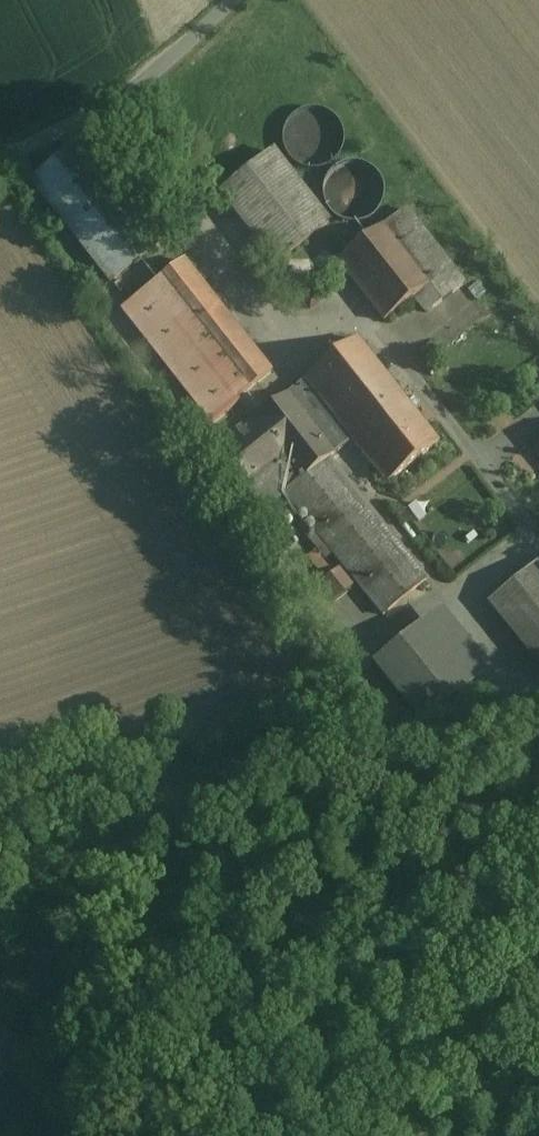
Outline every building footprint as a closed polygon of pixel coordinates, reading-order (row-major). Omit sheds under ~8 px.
[(303,134),(300,138),(318,152),(314,157),(323,163),(342,137),(316,118),(303,135),(303,134)] [(76,143),(29,181),(111,281),(155,245),(76,143)] [(327,224),(272,153),(218,194),(274,266),(327,224)] [(362,154),(316,178),(341,226),(387,202),(362,154)] [(461,285),(406,210),(337,261),(384,321),(414,298),(426,314),(461,285)] [(270,373),(182,261),(121,308),(212,424),(238,404),(234,400),(270,373)] [(340,426),(344,430),(395,390),(355,339),(304,380),(340,426)] [(438,444),(395,390),(344,430),(353,440),(386,484),(438,444)] [(328,459),(353,440),(344,430),(340,426),(323,440),(286,394),(213,451),(263,511),(284,495),(383,615),(426,581),(328,459)] [(536,568),(492,604),(538,662),(538,572),(536,568)] [(337,572),(321,585),(334,601),(350,588),(337,572)] [(423,623),(371,665),(421,727),(473,685),(423,623)] [(0,1065),(0,1081),(8,1072),(0,1065)]
